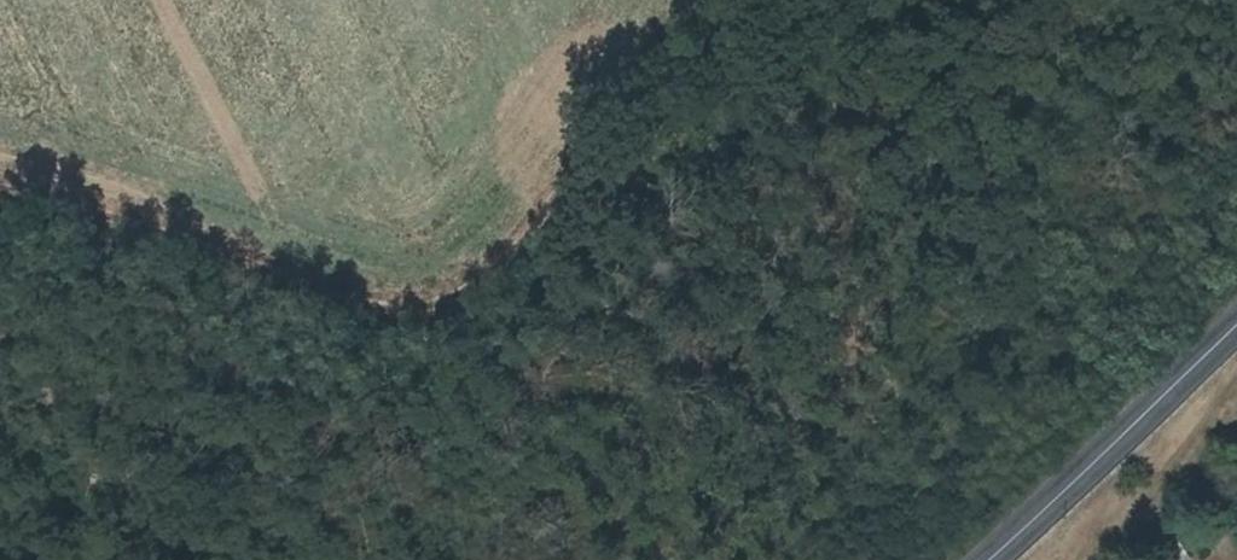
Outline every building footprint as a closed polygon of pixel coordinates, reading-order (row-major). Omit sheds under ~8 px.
[(1166,552),(1173,559),(1192,559),(1179,544),(1166,552)]
